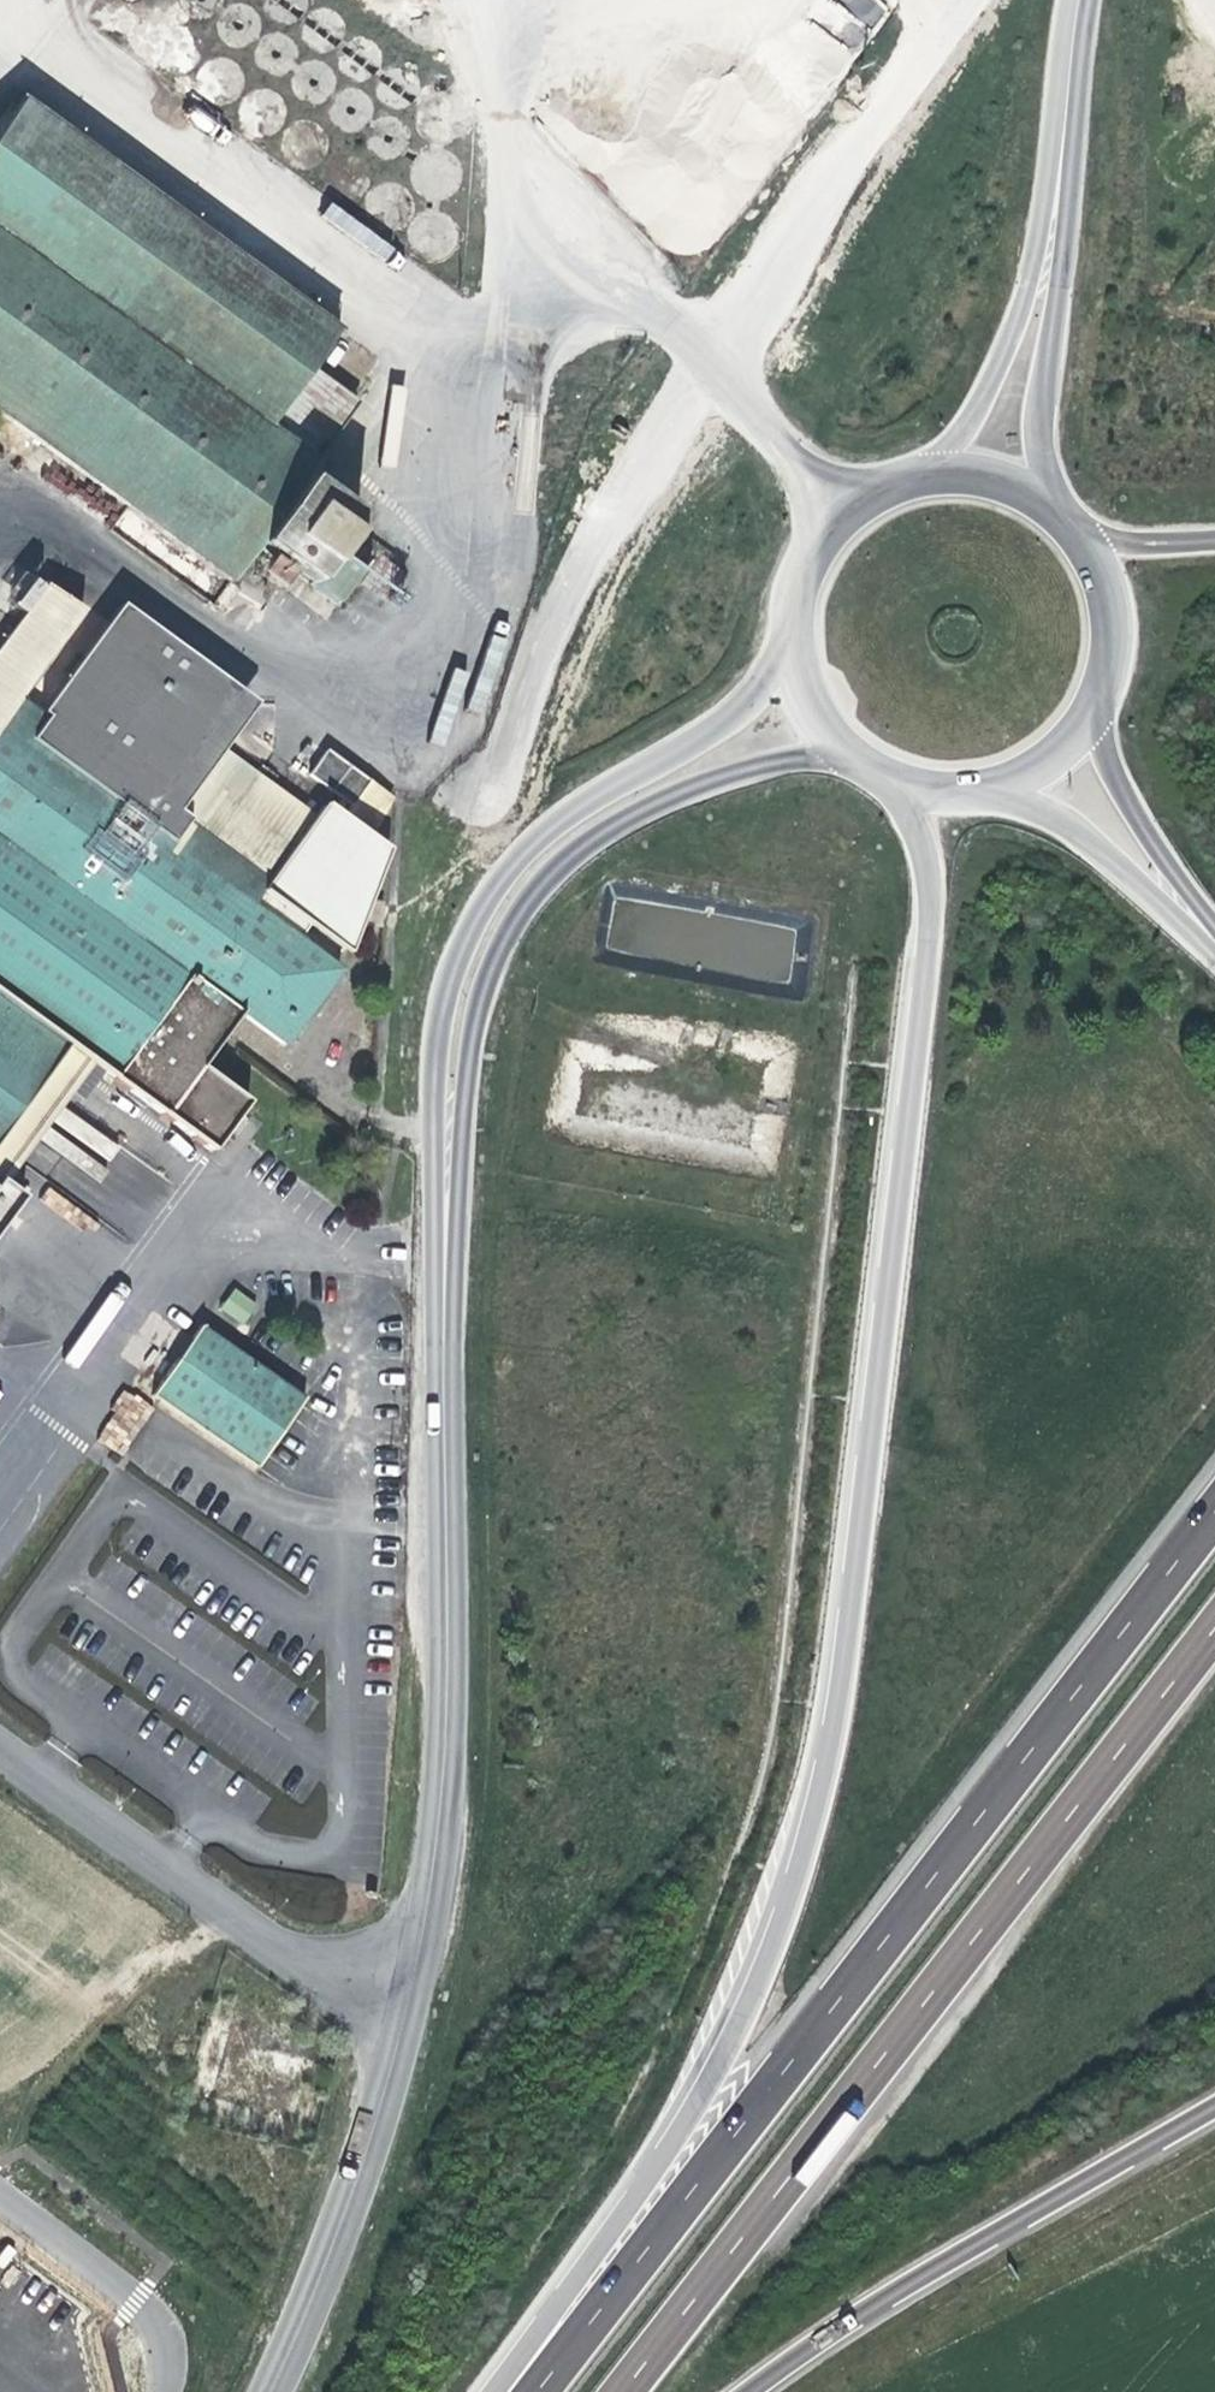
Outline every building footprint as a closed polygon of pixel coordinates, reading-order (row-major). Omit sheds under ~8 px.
[(221,0),(183,0),(184,4),(186,10),(191,16),(197,20),(204,22),(214,20),(221,16),(228,5),(221,0)] [(238,15),(239,12),(237,3),(235,0),(219,0),(238,15)] [(278,22),(286,25),(296,24),(304,18),(307,7),(307,0),(268,0),(268,12),(273,19),(278,22)] [(885,10),(877,0),(852,0),(846,5),(867,27),(885,10)] [(264,35),(230,7),(226,10),(221,19),(220,25),(220,32),(223,39),(226,43),(235,48),(245,50),(252,47),(261,41),(264,35)] [(313,45),(320,52),(327,55),(336,55),(344,51),(349,45),(351,31),(349,24),(340,15),(331,14),(322,16),(315,21),(311,28),(310,37),(313,45)] [(249,17),(242,19),(275,45),(276,38),(273,28),(269,21),(261,18),(249,17)] [(150,49),(152,58),(158,65),(167,70),(174,72),(185,70),(191,66),(197,58),(199,51),(199,43),(196,35),(192,30),(187,26),(180,23),(172,22),(164,25),(156,31),(152,37),(150,45),(150,49)] [(302,65),(266,36),(261,41),(260,43),(257,52),(259,63),(264,70),(270,75),(277,77),(284,77),(290,75),(297,69),(302,65)] [(350,78),(358,84),(368,85),(378,83),(388,76),(389,64),(384,51),(375,45),(362,45),(354,49),(349,54),(347,70),(350,78)] [(287,48),(282,51),(314,76),(314,65),(312,56),(303,50),(295,47),(287,48)] [(194,79),(195,88),(199,96),(208,102),(216,105),(224,104),(232,101),(238,94),(242,87),(242,76),(241,69),(236,62),(227,57),(219,54),(207,58),(199,64),(195,72),(194,79)] [(302,65),(297,69),(295,73),(293,80),(294,88),(297,95),(305,101),(312,105),(323,104),(335,99),(336,94),(302,65)] [(387,83),(387,99),(391,106),(403,112),(412,111),(421,106),(425,93),(422,82),(417,75),(405,72),(394,75),(387,83)] [(319,81),(353,108),(355,96),(354,88),(350,82),(343,76),(333,75),(325,75),(319,81)] [(234,108),(236,121),(241,128),(249,133),(258,136),(264,135),(272,132),(279,127),(282,122),(284,116),(284,108),(281,99),(275,92),(271,89),(264,87),(256,87),(249,88),(242,92),(237,101),(234,108)] [(374,123),(337,94),(335,99),(334,99),(333,107),(332,114),(335,121),(342,130),(350,133),(359,133),(365,130),(374,123)] [(356,110),(391,138),(392,129),(393,119),(387,110),(380,105),(369,104),(361,107),(356,110)] [(33,111),(24,105),(0,137),(0,415),(229,582),(255,546),(336,603),(370,556),(343,537),(355,520),(336,507),(348,489),(311,463),(355,405),(307,370),(309,367),(336,331),(33,111)] [(278,134),(277,145),(279,152),(286,161),(295,167),(303,168),(313,165),(320,159),(325,154),(327,147),(326,137),(322,129),(317,124),(312,120),(304,118),(297,118),(288,122),(282,129),(278,134)] [(409,152),(374,123),(371,128),(368,137),(369,143),(373,153),(381,160),(391,162),(400,160),(407,155),(409,152)] [(392,139),(425,166),(428,157),(428,150),(427,144),(421,135),(412,132),(404,132),(397,134),(392,139)] [(322,167),(320,173),(323,185),(328,193),(336,198),(345,200),(356,198),(364,193),(369,183),(370,176),(366,163),(357,154),(349,151),(340,151),(331,155),(325,161),(322,167)] [(450,196),(457,191),(418,159),(415,167),(414,177),(417,186),(421,191),(429,196),(436,198),(444,199),(450,196)] [(363,212),(367,222),(374,228),(384,230),(391,230),(400,226),(406,222),(410,216),(412,208),(410,198),(404,188),(398,183),(388,181),(377,182),(368,189),(363,198),(362,203),(363,212)] [(412,232),(411,239),(412,245),(414,251),(421,259),(428,262),(435,264),(444,262),(456,253),(460,244),(460,236),(458,227),(452,220),(444,215),(437,214),(427,215),(421,219),(415,226),(412,232)] [(29,1200),(5,1181),(14,1169),(89,1065),(211,1153),(247,1104),(199,1067),(240,1014),(285,1046),(338,969),(299,941),(308,928),(347,955),(384,856),(386,798),(324,752),(307,777),(347,805),(337,819),(320,809),(313,819),(218,750),(226,740),(206,725),(227,694),(111,615),(40,714),(19,698),(86,606),(47,578),(0,641),(0,1241),(29,1200)] [(248,708),(227,694),(206,725),(226,740),(248,708)] [(237,1287),(221,1305),(242,1324),(258,1306),(237,1287)] [(199,1326),(151,1396),(256,1467),(305,1397),(199,1326)] [(96,1439),(123,1456),(154,1406),(126,1390),(96,1439)]
